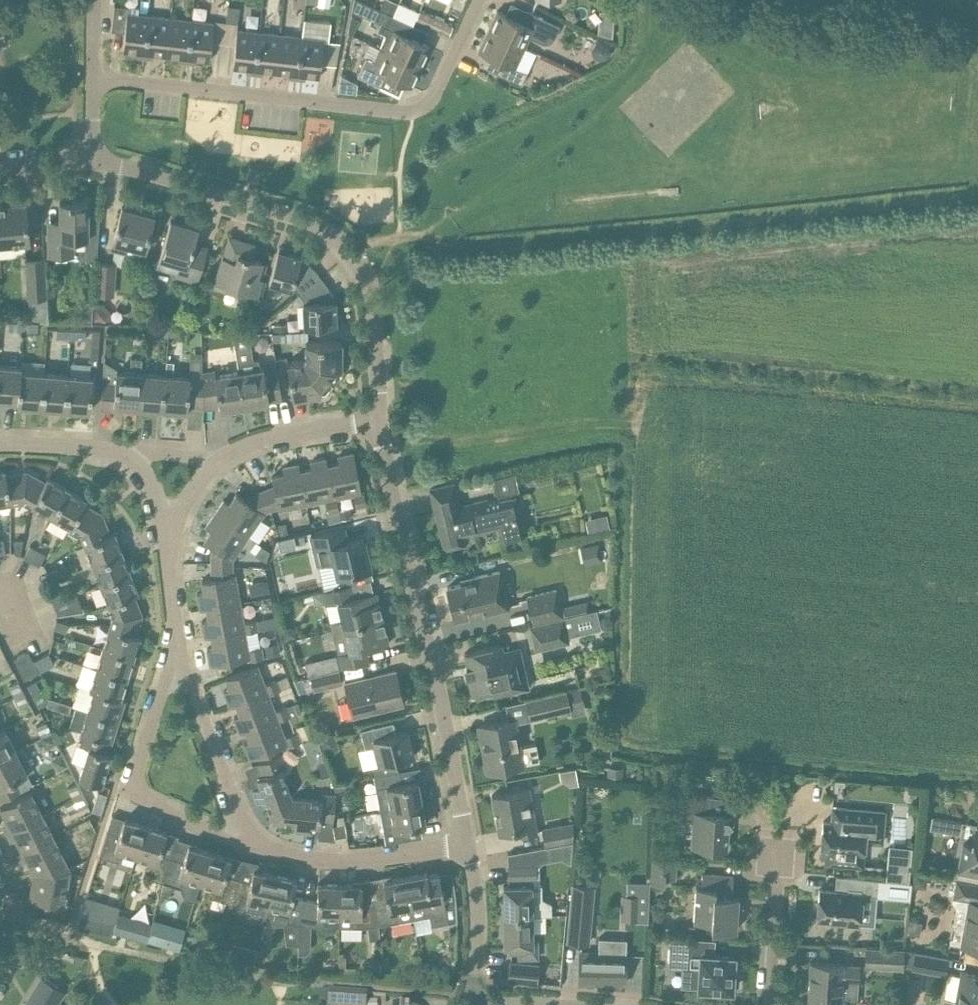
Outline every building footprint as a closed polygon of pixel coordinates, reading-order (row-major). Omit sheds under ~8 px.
[(352,10),(364,15),(369,4),(361,0),(354,0),(352,10)] [(452,4),(462,9),(466,0),(454,0),(452,4)] [(399,2),(393,14),(410,22),(413,24),(419,10),(399,2)] [(128,6),(114,4),(111,30),(125,31),(123,50),(145,53),(149,15),(128,12),(128,6)] [(238,20),(240,7),(229,6),(228,19),(238,20)] [(453,24),(420,10),(417,18),(450,32),(453,24)] [(560,25),(528,10),(523,22),(497,10),(488,29),(525,46),(530,35),(542,41),(545,42),(548,42),(551,41),(553,39),(560,25)] [(393,14),(387,12),(379,29),(387,33),(380,46),(421,65),(430,45),(405,34),(410,22),(393,14)] [(170,17),(149,15),(145,53),(166,55),(170,17)] [(192,20),(170,17),(166,55),(188,57),(192,20)] [(214,22),(192,20),(188,57),(210,60),(214,22)] [(599,23),(598,32),(612,36),(613,24),(599,23)] [(259,31),(237,29),(233,67),(255,69),(259,31)] [(516,65),(525,46),(488,29),(479,50),(504,62),(499,73),(522,84),(528,71),(516,65)] [(280,34),(259,31),(255,69),(276,72),(280,34)] [(302,36),(280,34),(276,72),(298,74),(302,36)] [(324,39),(302,36),(298,74),(320,76),(324,39)] [(593,49),(595,56),(601,59),(607,56),(610,49),(608,43),(602,41),(595,43),(593,49)] [(421,65),(380,46),(374,59),(366,56),(358,75),(381,85),(386,74),(412,86),(421,65)] [(338,90),(357,92),(358,83),(341,74),(338,90)] [(88,201),(60,201),(60,228),(48,228),(49,258),(74,257),(73,239),(88,239),(88,201)] [(0,205),(0,246),(30,243),(26,202),(0,205)] [(145,249),(154,214),(122,206),(111,248),(124,252),(126,244),(145,249)] [(199,227),(171,219),(159,257),(180,263),(177,275),(198,282),(208,247),(194,243),(199,227)] [(256,244),(229,236),(224,255),(223,255),(213,288),(239,295),(241,288),(257,293),(266,263),(262,261),(262,259),(253,257),(256,244)] [(284,248),(279,246),(269,281),(297,288),(300,294),(321,277),(313,266),(312,267),(306,259),(301,257),(283,252),(284,248)] [(26,259),(28,299),(46,298),(44,258),(26,259)] [(115,264),(98,262),(96,294),(113,295),(115,264)] [(329,287),(321,277),(300,294),(303,298),(303,326),(341,324),(340,319),(336,319),(336,301),(334,301),(334,295),(328,288),(329,287)] [(92,323),(93,300),(79,299),(78,322),(92,323)] [(94,307),(93,320),(105,320),(106,313),(101,307),(94,307)] [(251,326),(254,328),(267,319),(257,310),(251,326)] [(181,314),(177,327),(188,330),(192,317),(181,314)] [(10,319),(9,330),(23,331),(24,321),(24,320),(10,319)] [(24,321),(23,331),(39,331),(38,322),(24,321)] [(168,326),(154,325),(153,336),(167,337),(168,326)] [(71,328),(57,328),(56,339),(71,339),(71,328)] [(86,329),(71,328),(71,339),(86,339),(86,329)] [(100,329),(92,329),(92,342),(100,344),(100,329)] [(299,341),(298,331),(273,332),(274,341),(299,341)] [(302,359),(287,361),(293,397),(326,391),(329,387),(323,382),(332,372),(338,377),(341,373),(342,340),(306,340),(306,355),(302,359)] [(117,381),(103,380),(100,409),(114,410),(114,405),(139,407),(142,373),(143,358),(131,357),(130,363),(133,367),(133,372),(118,371),(117,381)] [(268,398),(282,396),(276,363),(259,366),(257,357),(237,360),(239,371),(245,405),(269,401),(268,398)] [(20,366),(0,364),(0,398),(18,400),(20,366)] [(42,406),(44,372),(21,370),(21,366),(20,366),(18,400),(17,404),(42,406)] [(177,413),(177,410),(188,410),(188,407),(204,408),(205,408),(202,373),(192,370),(190,376),(166,375),(164,409),(164,413),(177,413)] [(245,405),(239,371),(215,373),(214,371),(202,373),(205,408),(220,405),(220,409),(245,405)] [(66,408),(68,374),(44,372),(42,406),(66,408)] [(164,409),(166,375),(142,373),(139,407),(164,409)] [(90,410),(93,376),(68,374),(66,408),(90,410)] [(362,491),(354,452),(338,456),(339,462),(328,464),(337,511),(340,511),(340,509),(337,499),(354,495),(356,506),(367,504),(364,490),(362,491)] [(337,511),(328,464),(327,458),(310,461),(312,468),(300,470),(307,504),(327,500),(329,513),(337,511)] [(307,504),(300,470),(299,463),(283,467),(284,473),(272,476),(275,492),(264,497),(270,510),(278,506),(279,510),(307,504)] [(11,502),(6,474),(6,470),(0,471),(0,504),(11,502)] [(33,505),(45,481),(27,471),(6,474),(11,502),(24,500),(33,505)] [(519,490),(514,472),(494,477),(498,495),(519,490)] [(51,516),(66,488),(48,477),(45,481),(33,505),(39,509),(51,516)] [(524,534),(515,496),(489,502),(488,500),(459,507),(454,483),(430,489),(444,546),(466,541),(465,537),(485,532),(484,529),(497,526),(500,539),(524,534)] [(71,527),(84,503),(86,499),(66,488),(51,516),(71,527)] [(224,499),(215,513),(248,535),(264,512),(270,510),(264,497),(250,502),(236,493),(229,503),(224,499)] [(82,533),(86,544),(110,533),(102,513),(84,503),(71,527),(82,533)] [(349,507),(340,509),(340,511),(342,519),(351,517),(349,507)] [(232,558),(248,535),(215,513),(206,526),(211,530),(204,540),(218,549),(218,563),(232,566),(232,558)] [(597,515),(596,516),(597,521),(599,528),(609,526),(606,513),(597,515)] [(371,566),(364,536),(347,540),(344,527),(312,535),(318,563),(335,559),(338,574),(371,566)] [(76,548),(84,567),(93,564),(123,552),(114,531),(110,533),(86,544),(76,548)] [(278,539),(280,550),(296,547),(294,535),(278,539)] [(24,539),(14,539),(15,552),(20,555),(24,539)] [(38,549),(31,544),(24,556),(32,560),(38,549)] [(261,545),(255,553),(266,561),(270,551),(261,545)] [(39,565),(46,553),(38,549),(32,560),(39,565)] [(93,564),(101,583),(130,572),(126,562),(123,552),(93,564)] [(596,570),(605,568),(601,553),(592,555),(596,570)] [(232,566),(218,563),(218,576),(202,579),(204,591),(197,592),(200,609),(207,608),(241,602),(235,574),(233,574),(232,566)] [(62,576),(59,568),(47,572),(50,580),(62,576)] [(508,607),(499,571),(473,577),(474,580),(447,587),(455,620),(508,607)] [(101,583),(109,604),(134,594),(139,593),(130,572),(101,583)] [(331,622),(333,629),(382,617),(376,591),(353,596),(350,584),(311,593),(314,605),(326,602),(326,605),(339,602),(343,619),(331,622)] [(54,602),(67,597),(64,590),(51,594),(54,602)] [(562,617),(556,590),(527,597),(533,623),(562,617)] [(109,626),(140,636),(135,634),(142,614),(134,594),(109,604),(113,615),(109,626)] [(57,610),(70,606),(67,597),(54,602),(57,610)] [(590,610),(588,601),(563,607),(565,616),(590,610)] [(244,621),(241,602),(207,608),(209,619),(202,620),(205,636),(212,635),(276,624),(275,616),(256,619),(244,621)] [(565,616),(564,616),(568,636),(597,629),(592,610),(590,610),(565,616)] [(389,643),(382,617),(333,629),(339,654),(337,654),(340,668),(369,661),(366,648),(389,643)] [(69,624),(56,619),(54,628),(67,632),(69,624)] [(563,620),(530,627),(535,650),(568,643),(563,620)] [(133,656),(140,636),(109,626),(103,646),(133,656)] [(212,635),(214,647),(207,648),(210,664),(248,657),(249,661),(262,658),(260,647),(249,649),(245,630),(212,635)] [(277,643),(266,645),(267,655),(279,653),(277,643)] [(465,652),(468,666),(466,666),(473,695),(492,690),(493,695),(527,686),(518,647),(503,650),(502,643),(465,652)] [(127,677),(133,656),(103,646),(96,667),(127,677)] [(3,647),(0,648),(0,671),(10,668),(3,647)] [(33,660),(28,650),(14,657),(25,679),(39,671),(33,660)] [(48,652),(33,660),(39,671),(54,664),(48,652)] [(313,659),(305,661),(308,675),(311,675),(316,674),(313,659)] [(265,685),(257,664),(226,676),(230,688),(224,690),(230,706),(236,703),(280,687),(277,680),(265,685)] [(120,697),(127,677),(96,667),(90,687),(120,697)] [(342,683),(339,669),(316,674),(311,675),(314,689),(342,683)] [(403,704),(395,670),(345,682),(353,716),(403,704)] [(25,691),(19,680),(8,685),(14,696),(25,691)] [(36,680),(27,685),(33,697),(43,692),(36,680)] [(125,699),(120,697),(90,687),(89,688),(94,689),(87,710),(118,720),(125,699)] [(281,690),(280,687),(236,703),(240,714),(234,716),(240,732),(246,730),(289,714),(286,705),(274,710),(268,695),(281,690)] [(581,688),(527,700),(531,719),(571,710),(569,705),(583,702),(581,688)] [(30,702),(25,691),(14,696),(19,708),(30,702)] [(33,697),(39,707),(46,703),(48,706),(69,713),(71,705),(45,696),(43,692),(33,697)] [(302,711),(299,702),(289,706),(292,715),(302,711)] [(118,720),(87,710),(81,730),(85,731),(111,740),(118,720)] [(290,716),(289,714),(246,730),(250,740),(244,743),(250,758),(286,744),(287,747),(300,742),(296,732),(284,736),(278,720),(290,716)] [(479,725),(488,771),(523,764),(514,718),(479,725)] [(46,720),(37,725),(42,736),(52,731),(46,720)] [(310,721),(294,727),(296,732),(300,742),(301,742),(303,741),(315,736),(310,721)] [(396,761),(414,756),(407,730),(396,733),(393,721),(360,730),(365,748),(373,745),(378,765),(373,767),(374,775),(398,770),(396,761)] [(5,728),(0,731),(0,758),(16,750),(5,728)] [(111,740),(85,731),(82,744),(90,747),(80,777),(102,784),(111,753),(106,752),(110,740),(111,741),(111,740)] [(52,732),(41,737),(44,744),(50,746),(57,743),(52,732)] [(315,736),(303,741),(313,769),(324,755),(317,735),(315,736)] [(16,750),(0,758),(0,800),(29,785),(29,784),(32,783),(27,773),(35,769),(23,746),(16,750)] [(286,766),(281,753),(257,762),(262,775),(257,777),(260,785),(253,788),(258,801),(265,798),(273,817),(291,796),(281,768),(286,766)] [(608,766),(607,775),(623,777),(623,767),(608,766)] [(373,775),(377,797),(379,810),(422,802),(418,780),(401,783),(399,770),(398,770),(374,775),(373,775)] [(77,782),(68,787),(73,797),(83,793),(77,782)] [(518,834),(537,831),(529,788),(492,795),(499,832),(517,828),(518,834)] [(42,814),(31,792),(0,807),(11,829),(42,814)] [(88,804),(83,793),(73,797),(79,809),(88,804)] [(321,799),(291,796),(273,817),(274,820),(296,822),(295,830),(310,832),(311,824),(320,825),(320,819),(333,821),(336,795),(322,793),(321,799)] [(684,793),(682,817),(688,818),(698,829),(697,846),(715,848),(716,848),(718,851),(721,848),(727,848),(728,827),(732,824),(726,816),(735,808),(736,799),(737,799),(737,798),(736,798),(714,796),(697,794),(684,793)] [(418,825),(426,823),(422,802),(379,810),(376,811),(379,822),(382,822),(386,842),(420,836),(418,825)] [(823,821),(821,851),(835,852),(836,852),(835,863),(862,865),(863,857),(865,841),(882,842),(883,827),(884,816),(885,811),(869,810),(849,808),(848,812),(847,823),(823,821)] [(53,836),(42,814),(11,829),(23,852),(53,836)] [(932,815),(930,828),(960,834),(963,821),(932,815)] [(119,834),(107,831),(99,856),(121,863),(124,852),(136,856),(146,825),(124,818),(119,834)] [(572,841),(574,822),(543,829),(545,846),(572,841)] [(167,831),(146,825),(136,856),(147,860),(144,870),(152,872),(151,878),(164,882),(172,857),(160,853),(167,831)] [(976,827),(973,845),(964,843),(959,871),(977,874),(977,828),(976,827)] [(69,868),(53,836),(23,852),(34,874),(69,868)] [(912,847),(889,844),(885,879),(909,881),(912,847)] [(164,882),(160,894),(168,896),(172,885),(181,888),(185,897),(194,900),(199,882),(200,882),(210,851),(189,845),(184,861),(172,857),(164,882)] [(545,846),(529,849),(529,860),(545,860),(547,857),(545,846)] [(231,858),(210,851),(200,882),(212,886),(209,896),(229,902),(237,877),(226,874),(231,858)] [(675,878),(676,857),(653,855),(652,882),(665,883),(665,878),(675,878)] [(552,914),(552,903),(542,899),(542,885),(535,885),(534,864),(508,865),(508,872),(508,878),(511,878),(512,884),(504,885),(504,916),(532,914),(552,914)] [(69,868),(34,874),(30,898),(63,904),(69,868)] [(250,882),(237,877),(229,902),(230,903),(229,907),(248,912),(249,915),(251,917),(259,919),(262,918),(266,916),(275,874),(253,869),(250,882)] [(427,872),(406,876),(413,918),(429,916),(431,926),(457,921),(456,899),(445,901),(439,873),(427,875),(427,872)] [(731,904),(733,875),(702,873),(701,886),(696,885),(694,920),(712,921),(711,928),(736,929),(737,915),(744,905),(731,904)] [(927,874),(914,873),(912,886),(926,888),(927,874)] [(297,879),(275,874),(266,916),(268,919),(271,922),(279,923),(283,923),(287,921),(299,923),(305,898),(293,895),(297,879)] [(387,897),(374,899),(378,925),(413,918),(406,876),(383,880),(387,897)] [(877,895),(879,879),(845,876),(844,891),(819,889),(817,919),(846,921),(845,923),(859,924),(862,894),(877,895)] [(956,878),(952,897),(969,900),(961,945),(977,948),(977,882),(956,878)] [(912,882),(879,879),(877,895),(910,898),(912,882)] [(627,880),(626,894),(637,895),(636,921),(649,922),(650,881),(627,880)] [(318,901),(305,898),(299,923),(311,925),(317,926),(321,926),(322,929),(326,931),(334,931),(336,929),(338,926),(339,926),(341,883),(318,883),(318,901)] [(378,925),(374,899),(362,901),(362,884),(341,883),(339,926),(362,927),(378,925)] [(568,940),(588,942),(590,921),(591,905),(593,887),(573,885),(568,940)] [(111,935),(114,921),(81,913),(78,927),(111,935)] [(509,952),(538,952),(537,932),(532,931),(532,914),(504,916),(504,945),(509,945),(509,952)] [(171,923),(154,918),(149,936),(148,939),(165,945),(171,923)] [(910,919),(908,932),(920,935),(923,921),(910,919)] [(299,923),(298,933),(311,934),(311,925),(299,923)] [(387,924),(379,925),(381,944),(388,943),(387,924)] [(713,940),(671,937),(671,947),(687,948),(686,954),(689,954),(688,964),(683,963),(682,985),(698,986),(698,987),(732,989),(733,984),(738,984),(738,971),(733,971),(734,955),(712,954),(713,940)] [(580,961),(579,981),(625,982),(626,954),(625,954),(625,939),(600,939),(599,953),(580,953),(580,961)] [(205,952),(205,953),(213,955),(217,942),(209,940),(205,952)] [(903,966),(904,949),(903,948),(897,948),(866,946),(865,966),(903,969),(903,966)] [(904,949),(903,966),(914,968),(916,951),(904,949)] [(947,956),(916,951),(914,968),(944,974),(947,956)] [(508,979),(538,982),(539,964),(510,961),(508,979)] [(859,965),(810,961),(808,1001),(857,1004),(859,965)] [(436,970),(435,979),(449,982),(453,965),(443,963),(436,970)] [(961,971),(955,1004),(977,1004),(977,974),(961,971)] [(24,1004),(55,1004),(64,990),(42,976),(24,1004)] [(319,1004),(365,1004),(366,994),(330,991),(320,991),(319,992),(319,1002),(319,1004)]
